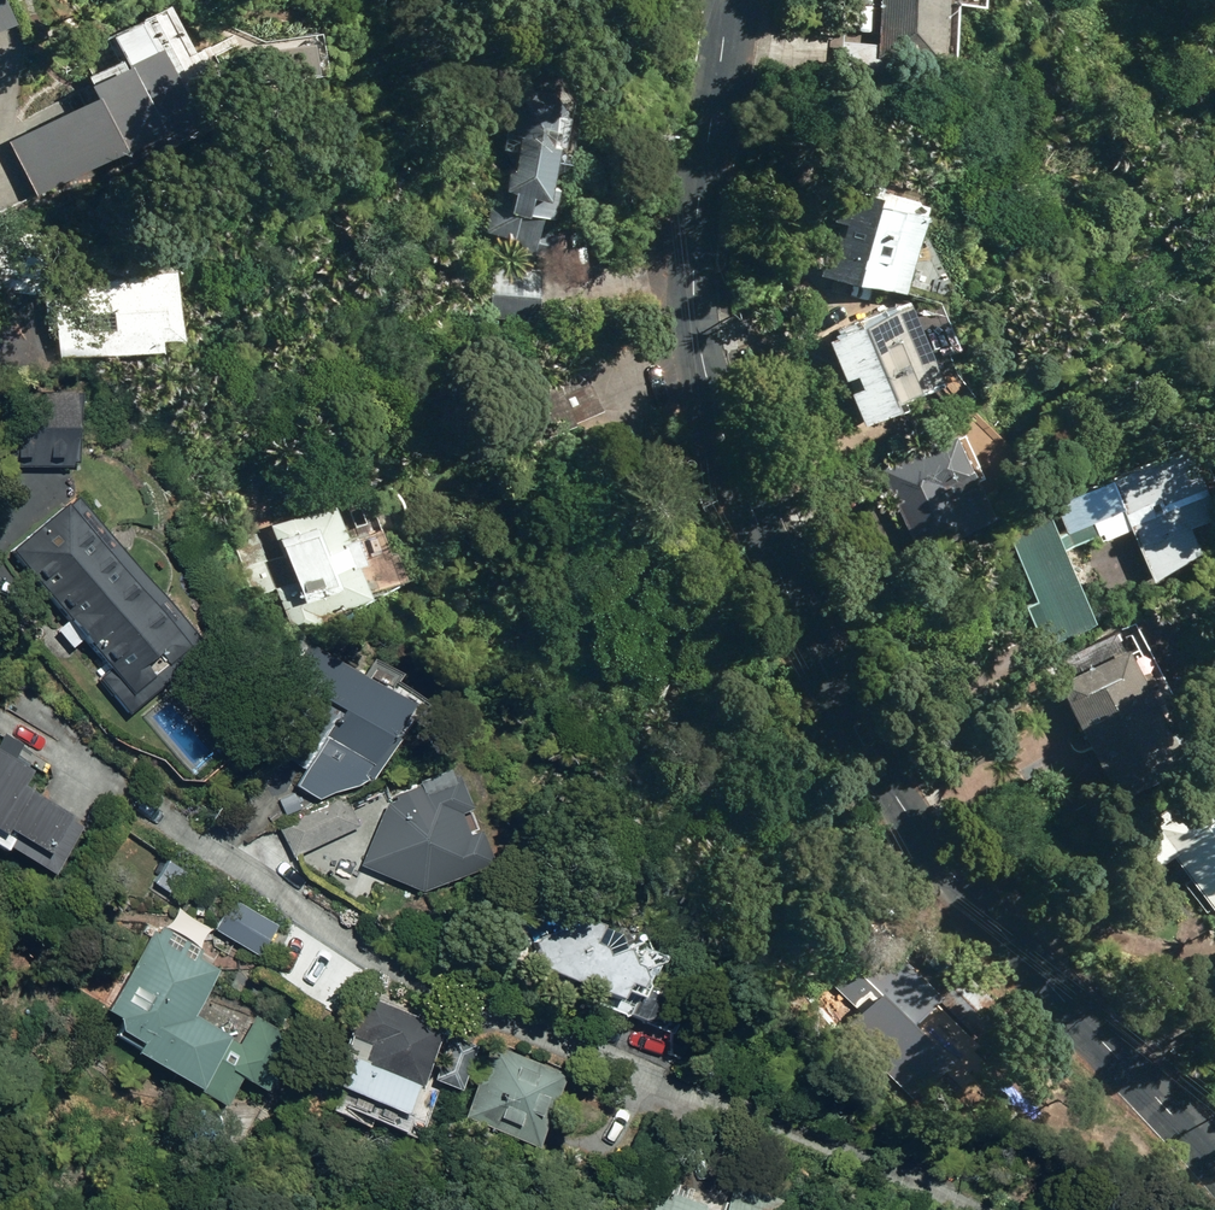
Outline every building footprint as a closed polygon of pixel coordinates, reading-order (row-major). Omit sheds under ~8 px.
[(10,24),(0,0),(0,27),(10,24)] [(947,65),(952,7),(976,9),(977,0),(876,0),(872,59),(947,65)] [(5,144),(33,198),(157,136),(163,149),(193,133),(154,56),(150,58),(135,27),(108,41),(123,69),(82,90),(88,103),(5,144)] [(486,318),(533,323),(540,259),(549,260),(551,236),(548,236),(554,168),(560,168),(568,89),(500,82),(486,236),(494,237),(486,318)] [(813,280),(902,300),(920,218),(870,206),(872,197),(833,189),(813,280)] [(54,281),(59,358),(150,353),(149,342),(171,341),(167,274),(54,281)] [(819,342),(856,433),(894,417),(891,408),(940,389),(905,306),(819,342)] [(504,355),(541,438),(600,411),(563,329),(504,355)] [(1,469),(66,471),(68,396),(4,394),(1,469)] [(875,475),(917,559),(990,523),(949,439),(875,475)] [(1129,534),(1150,583),(1199,562),(1185,531),(1213,519),(1183,450),(1051,507),(1069,549),(1096,537),(1099,546),(1129,534)] [(91,684),(121,721),(199,658),(75,502),(65,510),(63,508),(5,554),(61,626),(50,633),(65,652),(75,645),(100,677),(91,684)] [(274,592),(292,639),(317,630),(313,619),(362,601),(351,568),(356,566),(346,537),(339,539),(326,504),(269,526),(280,555),(267,560),(256,534),(235,541),(257,599),(274,592)] [(1022,611),(1042,653),(1095,630),(1045,520),(1002,539),(1032,607),(1022,611)] [(1135,683),(1112,637),(1054,667),(1062,682),(1051,687),(1114,809),(1182,774),(1174,759),(1190,750),(1151,675),(1135,683)] [(291,793),(311,805),(366,788),(370,780),(365,777),(400,716),(301,659),(285,688),(336,717),(291,793)] [(77,834),(38,812),(52,787),(0,756),(0,863),(45,888),(77,834)] [(353,874),(414,901),(481,876),(446,781),(390,802),(392,807),(382,811),(353,874)] [(1214,921),(1214,788),(1152,837),(1214,921)] [(275,829),(291,863),(356,833),(340,799),(275,829)] [(146,892),(172,908),(189,882),(164,865),(146,892)] [(209,938),(252,966),(274,932),(230,904),(209,938)] [(649,975),(638,952),(604,962),(600,952),(559,932),(519,957),(532,986),(633,1032),(644,1029),(651,1018),(647,1004),(635,997),(649,975)] [(188,1105),(213,1120),(233,1089),(258,1105),(293,1050),(251,1023),(233,1055),(219,1047),(216,1051),(181,1028),(212,981),(192,968),(197,961),(154,933),(95,1024),(104,1030),(108,1045),(127,1058),(122,1067),(182,1111),(188,1105)] [(321,1123),(393,1151),(404,1125),(398,1123),(406,1102),(411,1104),(437,1037),(360,1008),(325,1098),(330,1100),(321,1123)] [(428,1089),(453,1101),(473,1055),(449,1043),(428,1089)] [(456,1132),(527,1163),(561,1085),(491,1054),(456,1132)] [(730,1192),(722,1209),(775,1209),(730,1192)]
